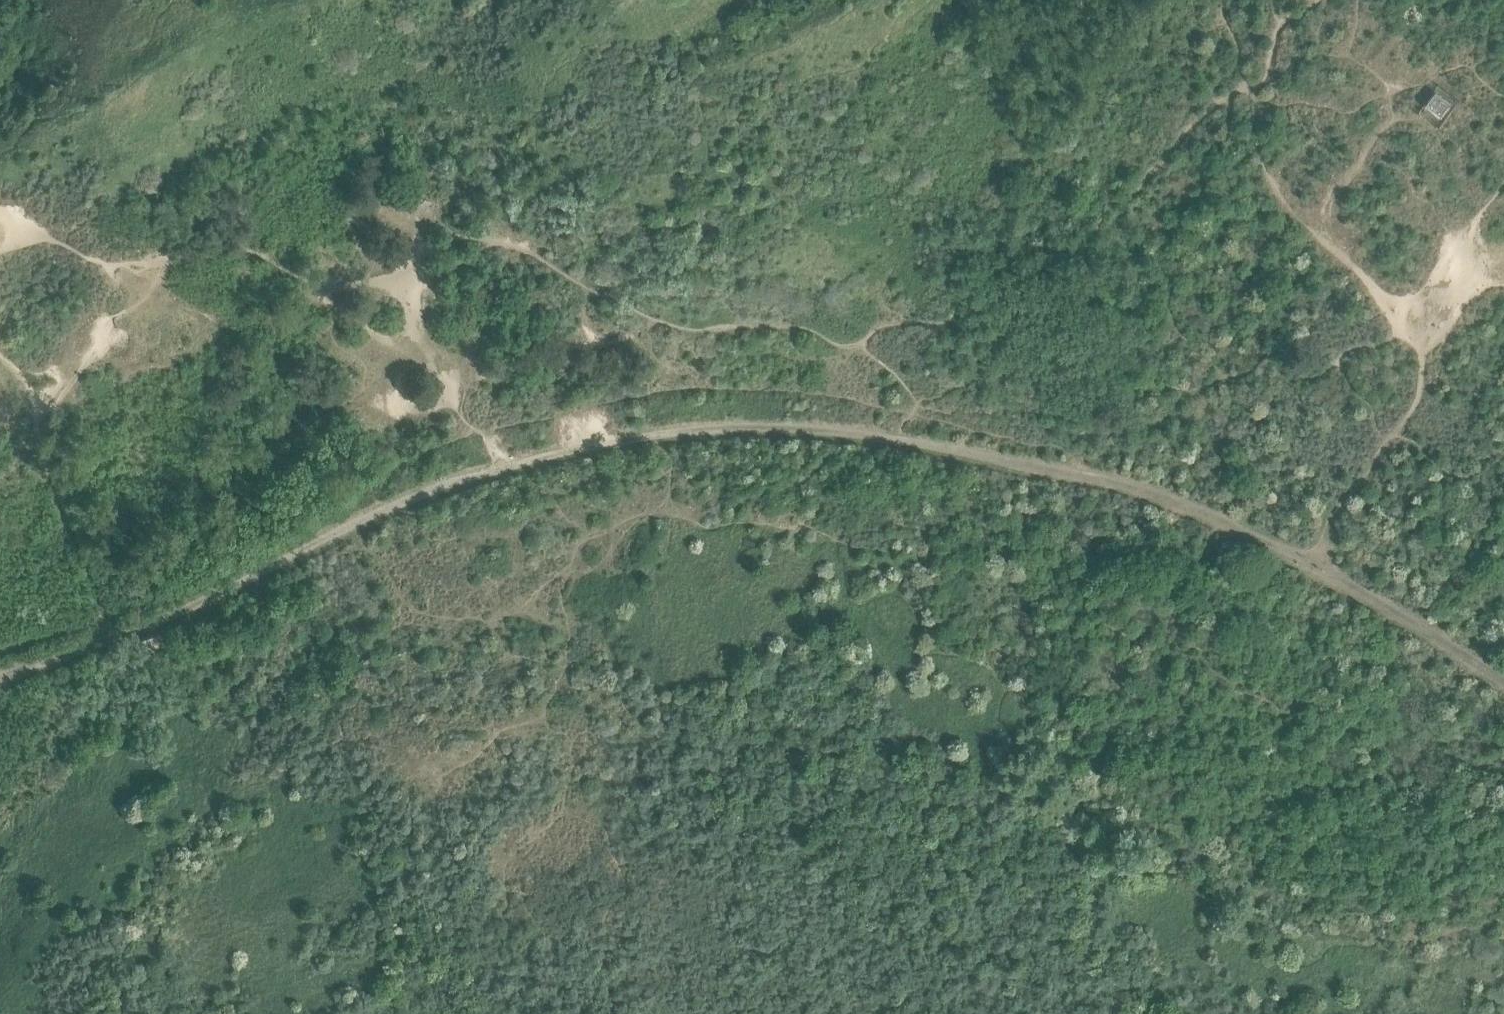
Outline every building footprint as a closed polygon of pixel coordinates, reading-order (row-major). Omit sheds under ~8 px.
[(1431,101),(1417,119),(1435,135),(1452,117),(1431,101)] [(157,632),(132,640),(136,651),(161,643),(157,632)]
